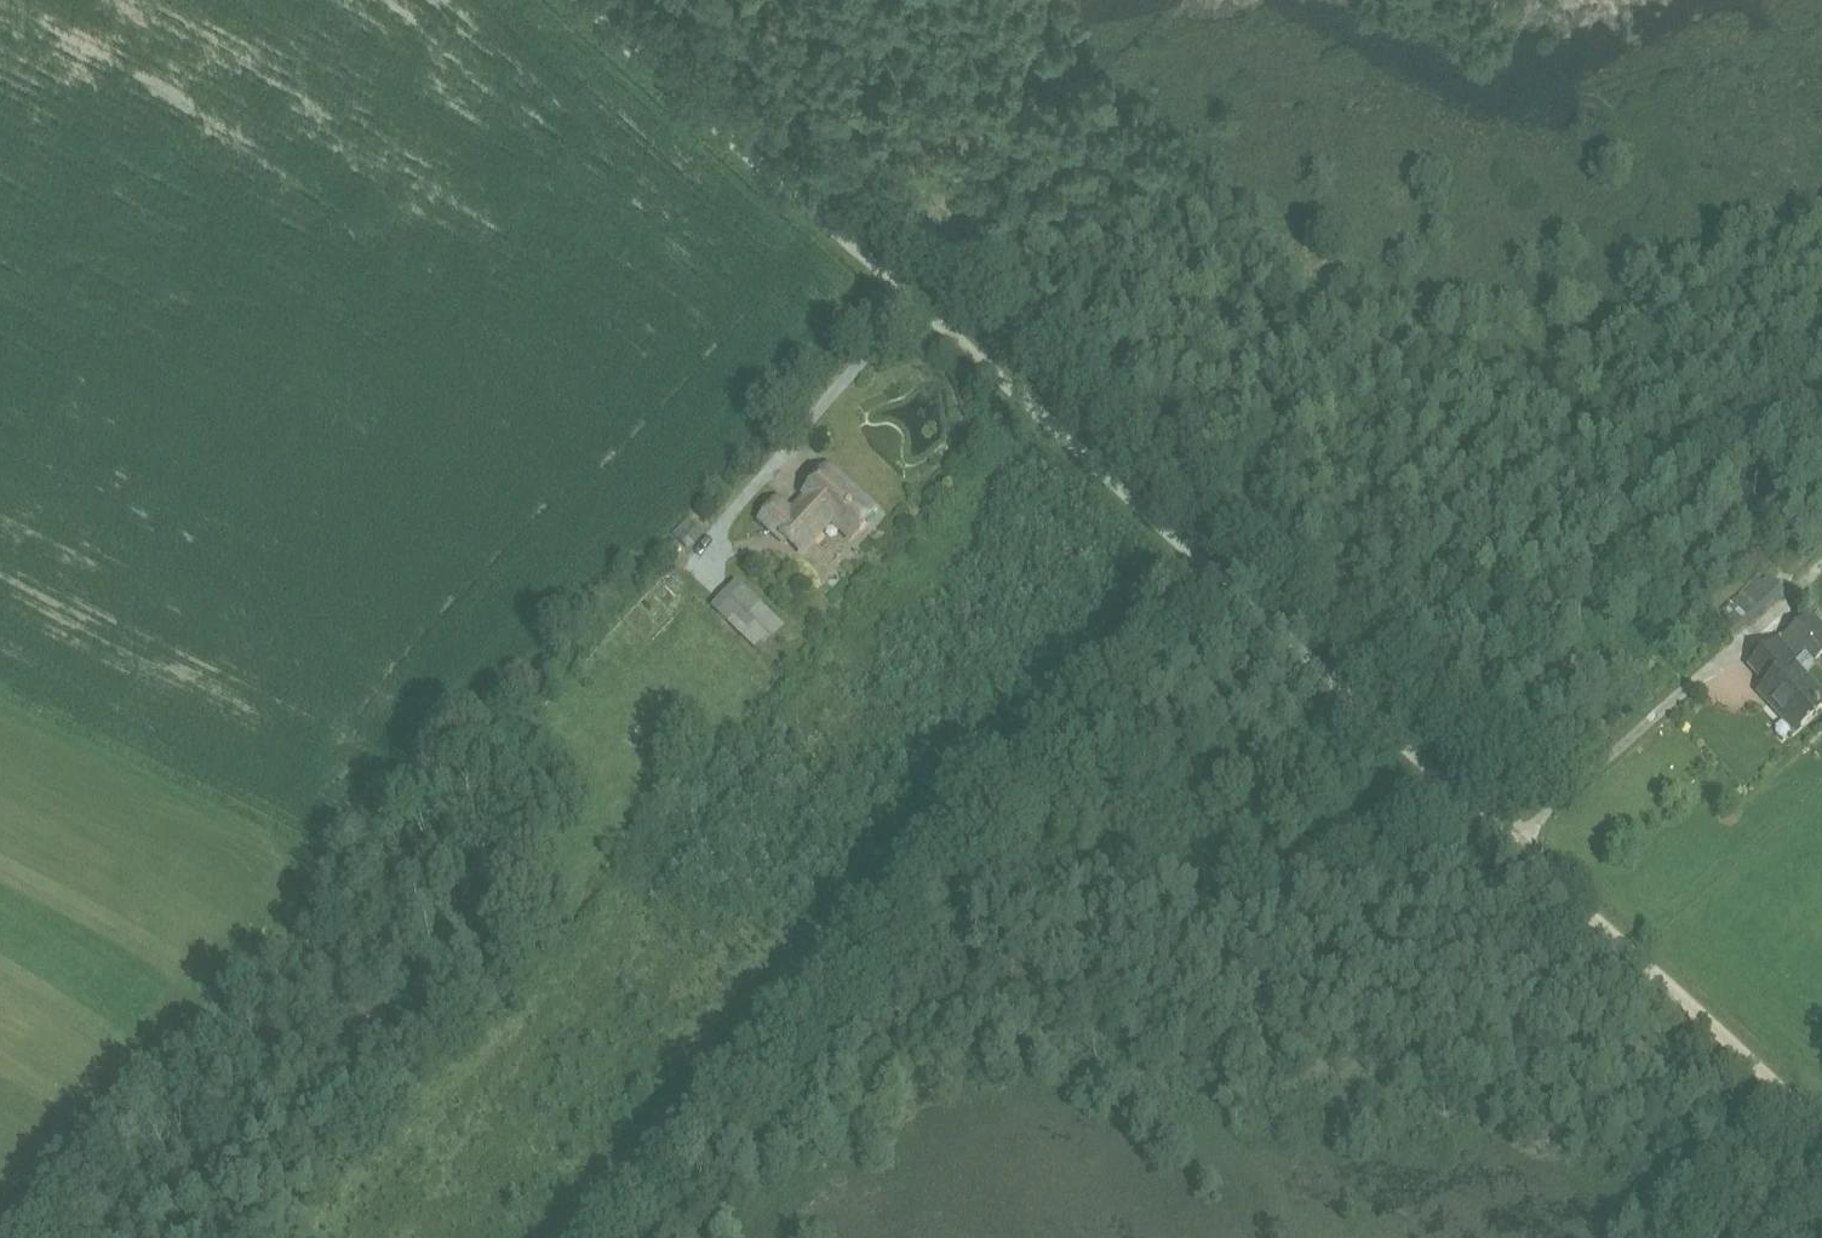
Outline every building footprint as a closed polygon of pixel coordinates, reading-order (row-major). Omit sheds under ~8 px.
[(779,500),(762,519),(776,533),(779,530),(801,551),(831,519),(837,525),(845,516),(860,529),(876,511),(844,482),(835,492),(820,479),(805,495),(807,496),(792,512),(779,500)] [(759,652),(786,626),(735,581),(710,606),(759,652)] [(1817,662),(1821,657),(1821,625),(1812,613),(1782,640),(1781,639),(1751,666),(1768,684),(1766,687),(1775,697),(1770,702),(1783,716),(1788,711),(1802,727),(1821,709),(1821,698),(1802,675),(1817,662)]
